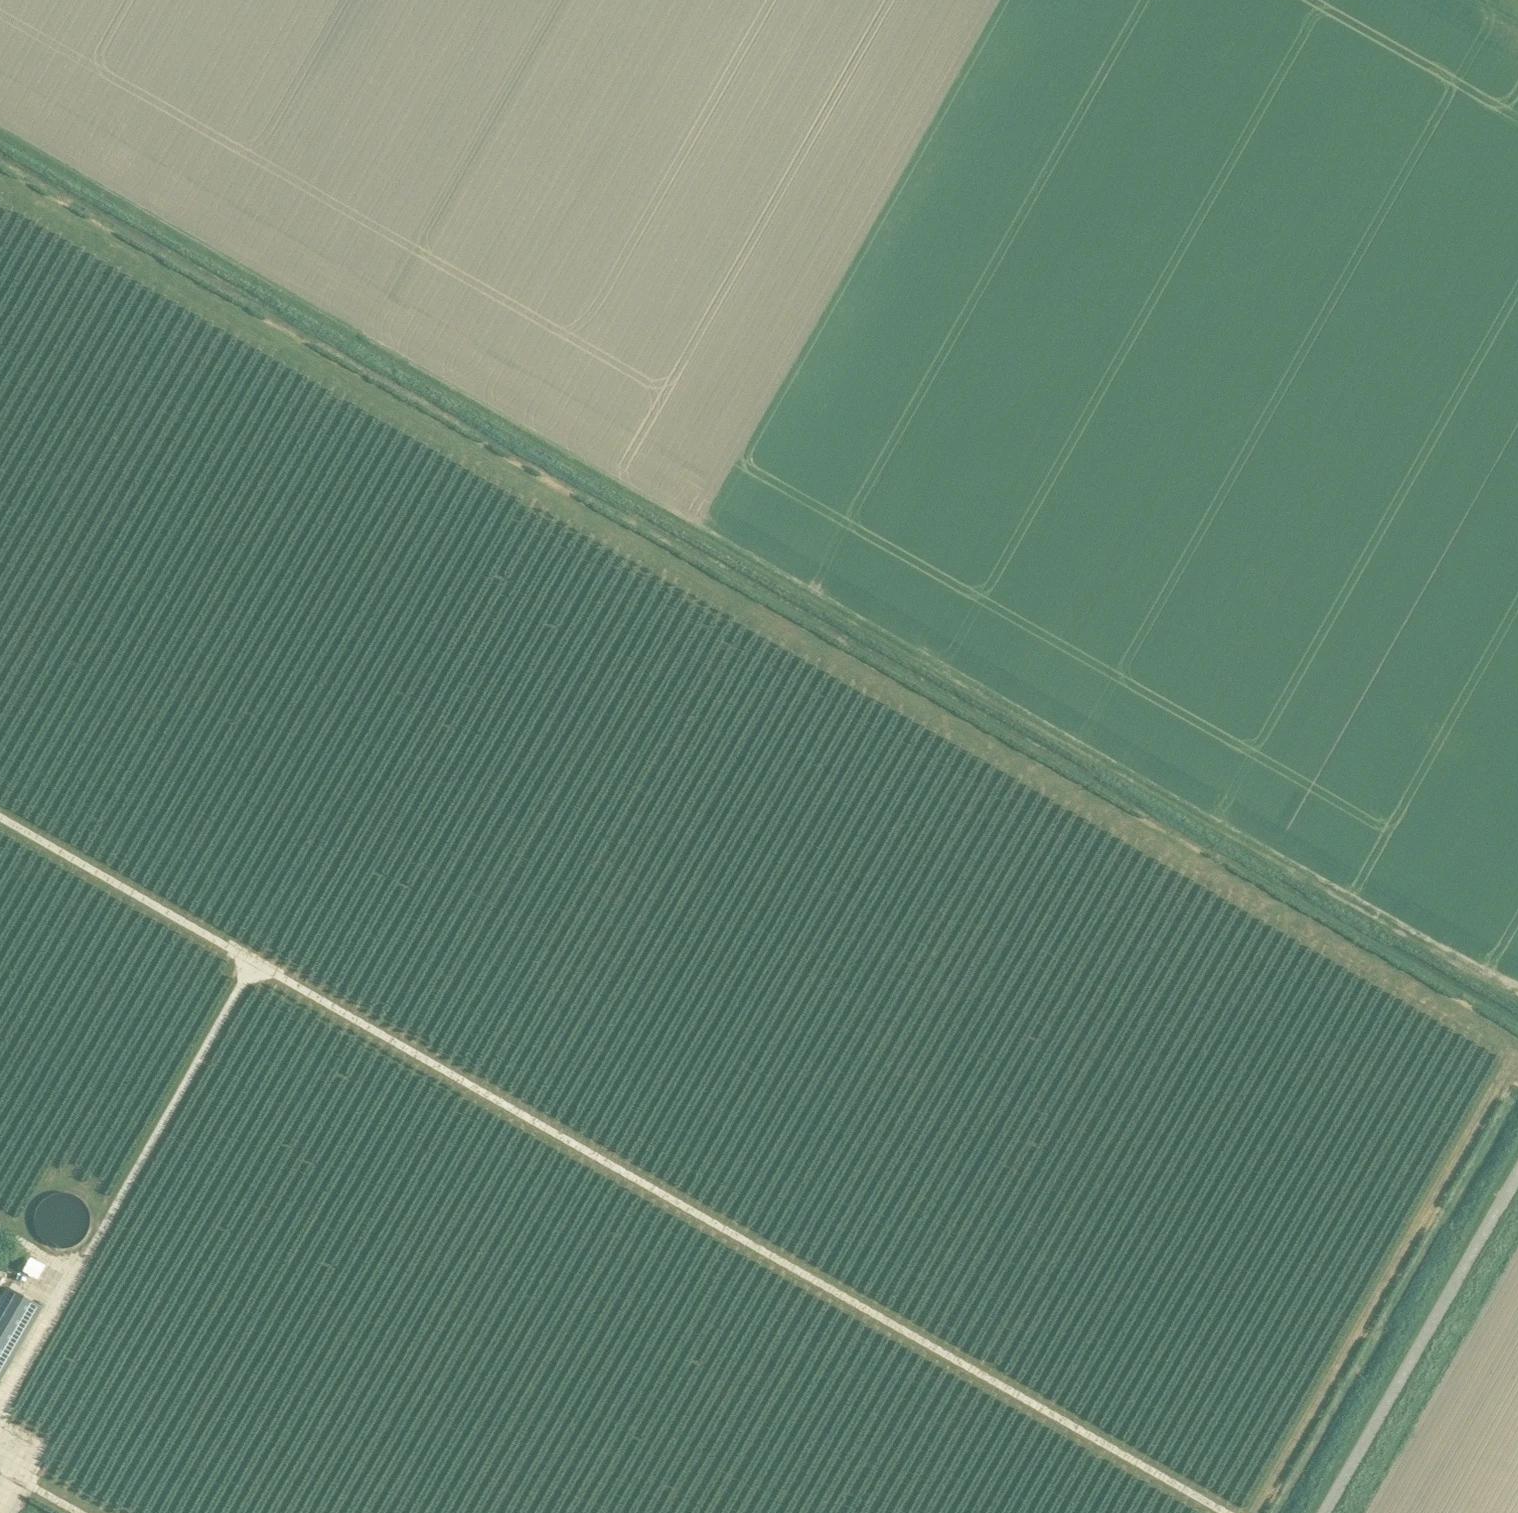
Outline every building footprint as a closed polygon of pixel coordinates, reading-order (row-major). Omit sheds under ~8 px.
[(42,1308),(7,1288),(2,1297),(0,1300),(0,1380),(42,1308)]
